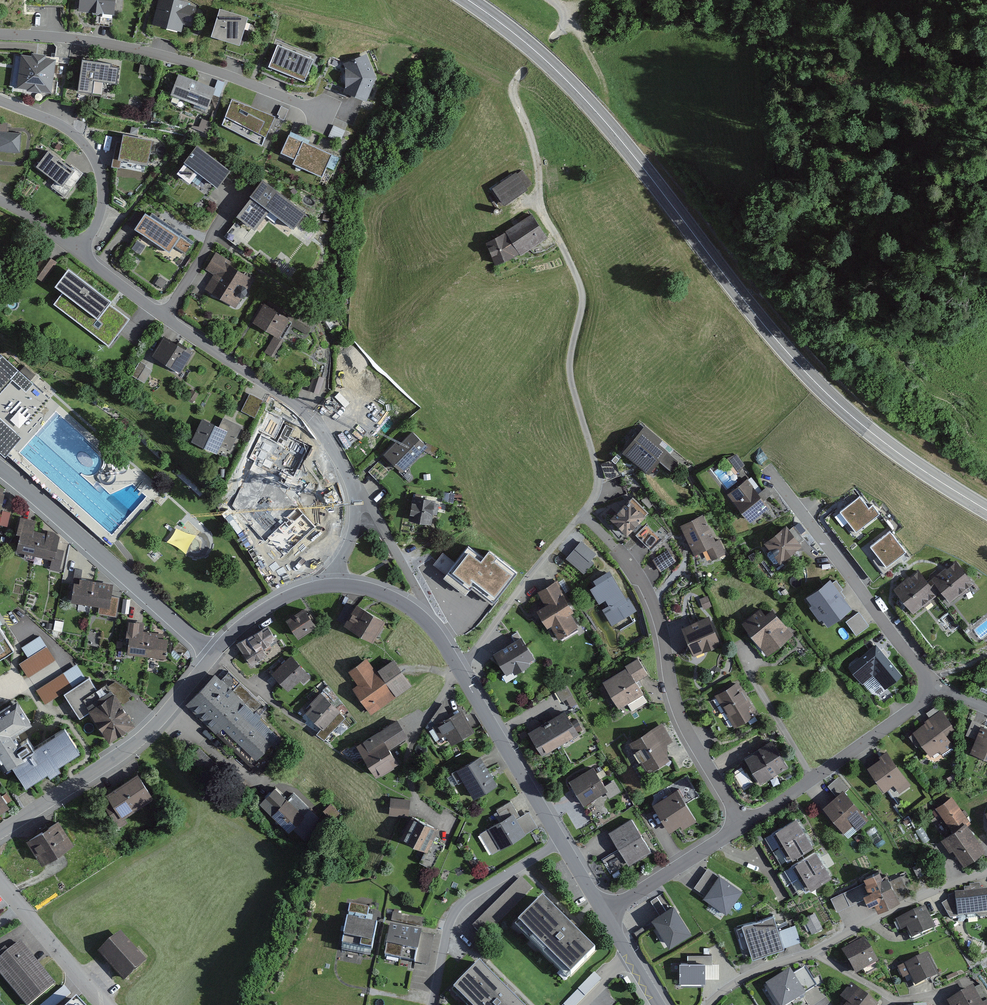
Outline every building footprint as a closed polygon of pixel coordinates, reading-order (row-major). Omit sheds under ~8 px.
[(77,12),(115,16),(117,0),(78,0),(77,12)] [(178,0),(157,0),(150,26),(179,33),(181,26),(191,29),(197,5),(178,0)] [(249,19),(215,9),(207,39),(241,48),(249,19)] [(314,60),(274,45),(265,68),(305,84),(314,60)] [(54,61),(19,55),(13,90),(48,96),(54,61)] [(368,55),(343,66),(348,81),(345,94),(367,104),(376,79),(368,55)] [(110,63),(79,60),(75,94),(91,96),(92,82),(115,84),(116,71),(109,70),(110,63)] [(216,90),(177,77),(169,98),(208,111),(216,90)] [(276,117),(229,98),(220,126),(261,149),(276,117)] [(20,156),(21,134),(7,133),(8,123),(0,123),(0,156),(20,156)] [(311,142),(290,133),(279,157),(320,176),(323,169),(335,174),(341,160),(309,145),(311,142)] [(151,141),(121,135),(119,144),(114,144),(110,167),(115,168),(117,161),(146,166),(151,141)] [(73,167),(48,147),(34,164),(50,177),(45,182),(66,199),(87,174),(75,165),(73,167)] [(232,174),(196,147),(183,165),(218,192),(232,174)] [(518,170),(492,186),(503,202),(529,186),(518,170)] [(263,181),(234,217),(253,232),(269,211),(292,230),(305,214),(263,181)] [(178,235),(144,212),(135,226),(169,248),(178,235)] [(533,214),(484,241),(493,264),(516,255),(548,235),(533,214)] [(255,279),(215,253),(203,270),(213,277),(205,289),(235,309),(255,279)] [(43,256),(28,275),(40,284),(55,265),(43,256)] [(56,285),(67,293),(59,303),(110,344),(130,319),(111,304),(69,270),(56,285)] [(288,314),(263,300),(252,320),(275,333),(266,349),(273,353),(287,327),(306,337),(314,322),(290,309),(288,314)] [(164,335),(150,356),(178,374),(192,353),(164,335)] [(11,380),(25,393),(33,385),(0,356),(0,393),(11,380)] [(357,405),(348,415),(376,439),(395,419),(357,385),(347,396),(357,405)] [(249,394),(242,411),(255,416),(262,400),(249,394)] [(216,426),(198,418),(187,442),(215,455),(219,445),(231,450),(242,427),(220,417),(216,426)] [(252,468),(219,501),(239,524),(245,519),(254,531),(271,514),(260,504),(263,500),(253,492),(268,475),(280,480),(292,461),(283,457),(294,437),(270,427),(252,468)] [(645,429),(625,454),(648,472),(656,462),(669,472),(678,461),(656,444),(659,441),(645,429)] [(394,442),(381,456),(400,475),(427,448),(412,434),(399,447),(394,442)] [(747,478),(726,495),(750,527),(772,511),(747,478)] [(614,489),(602,494),(606,501),(617,496),(614,489)] [(868,509),(859,496),(840,510),(856,531),(880,514),(873,505),(868,509)] [(435,500),(412,497),(408,521),(432,524),(435,500)] [(631,497),(607,521),(626,539),(650,515),(631,497)] [(315,517),(298,510),(283,543),(288,545),(282,558),(295,564),(315,517)] [(8,527),(10,513),(2,512),(0,526),(8,527)] [(702,515),(679,525),(693,557),(702,553),(707,563),(728,554),(722,541),(715,543),(702,515)] [(35,521),(18,518),(12,553),(50,560),(48,571),(60,573),(64,551),(54,549),(57,531),(34,527),(35,521)] [(787,528),(764,545),(770,553),(766,556),(774,566),(777,564),(779,567),(804,549),(787,528)] [(906,551),(891,531),(871,546),(886,566),(906,551)] [(582,541),(567,560),(585,574),(594,563),(591,561),(597,553),(582,541)] [(469,545),(444,577),(466,594),(471,587),(494,604),(517,573),(488,552),(484,557),(469,545)] [(670,549),(652,561),(661,575),(680,563),(670,549)] [(918,571),(893,590),(912,615),(939,595),(947,605),(972,586),(955,564),(928,585),(918,571)] [(613,576),(590,592),(613,628),(637,612),(613,576)] [(112,583),(73,579),(70,604),(109,609),(112,583)] [(827,582),(808,596),(813,604),(809,607),(816,617),(823,611),(828,618),(844,606),(827,582)] [(553,585),(539,594),(545,605),(536,610),(556,644),(580,630),(553,585)] [(385,623),(354,607),(343,627),(374,643),(385,623)] [(760,609),(740,625),(767,658),(793,636),(772,610),(765,615),(760,609)] [(302,610),(284,623),(296,640),(314,628),(302,610)] [(855,611),(843,620),(853,633),(865,625),(855,611)] [(711,618),(683,628),(694,658),(722,647),(711,618)] [(144,625),(126,623),(123,656),(166,659),(168,640),(157,639),(157,633),(144,632),(144,625)] [(267,625),(236,643),(251,668),(267,659),(261,649),(276,641),(267,625)] [(17,651),(0,626),(0,662),(17,651)] [(520,638),(492,654),(505,676),(533,660),(520,638)] [(55,661),(45,646),(18,663),(28,677),(55,661)] [(876,647),(849,668),(861,685),(874,675),(885,690),(900,678),(876,647)] [(291,655),(270,675),(287,693),(300,680),(304,684),(312,677),(291,655)] [(366,659),(348,672),(357,685),(352,689),(370,716),(411,688),(392,660),(375,672),(366,659)] [(636,660),(598,684),(617,713),(626,707),(632,715),(648,705),(634,682),(645,675),(636,660)] [(214,674),(186,704),(258,774),(286,744),(254,713),(262,705),(228,672),(220,680),(214,674)] [(72,687),(63,673),(36,689),(45,704),(72,687)] [(89,680),(65,695),(79,719),(88,713),(107,743),(135,726),(108,683),(95,691),(89,680)] [(738,684),(711,700),(729,731),(756,715),(738,684)] [(347,718),(318,694),(307,705),(311,709),(304,715),(320,727),(315,734),(326,741),(347,718)] [(0,711),(0,767),(2,771),(11,766),(23,786),(76,754),(61,729),(32,747),(26,738),(15,745),(9,736),(28,725),(14,702),(0,711)] [(463,708),(430,727),(439,744),(448,739),(451,745),(476,731),(463,708)] [(564,711),(527,734),(541,758),(579,735),(564,711)] [(942,713),(913,734),(929,756),(937,750),(941,755),(953,746),(947,738),(956,732),(942,713)] [(397,721),(355,746),(375,779),(398,765),(388,749),(408,738),(397,721)] [(662,725),(627,744),(645,775),(668,762),(667,745),(672,742),(662,725)] [(981,727),(970,753),(986,760),(986,730),(981,727)] [(771,741),(741,759),(757,786),(787,768),(771,741)] [(199,748),(189,759),(207,776),(217,766),(199,748)] [(881,761),(869,769),(884,791),(893,784),(899,793),(910,786),(886,750),(877,756),(881,761)] [(480,757),(453,774),(472,803),(499,786),(480,757)] [(594,768),(569,782),(583,807),(608,793),(594,768)] [(137,774),(105,795),(121,820),(154,798),(137,774)] [(274,790),(258,806),(288,835),(293,829),(307,842),(325,823),(293,793),(285,801),(274,790)] [(843,791),(823,809),(844,833),(852,826),(857,831),(869,820),(843,791)] [(678,793),(652,809),(668,834),(680,826),(683,832),(697,823),(678,793)] [(409,800),(390,798),(388,815),(408,817),(409,800)] [(953,798),(935,809),(948,830),(966,818),(953,798)] [(503,822),(482,834),(492,852),(539,826),(529,809),(521,814),(513,800),(496,810),(503,822)] [(436,829),(411,817),(400,839),(425,851),(436,829)] [(794,820),(761,839),(777,866),(810,846),(794,820)] [(631,821),(609,834),(628,866),(650,853),(631,821)] [(57,822),(21,845),(35,867),(71,845),(57,822)] [(967,824),(943,839),(961,869),(985,854),(967,824)] [(435,855),(427,852),(425,859),(433,862),(435,855)] [(813,854),(780,875),(795,898),(827,876),(813,854)] [(740,891),(705,868),(691,890),(713,905),(709,911),(721,919),(740,891)] [(865,883),(830,899),(836,913),(867,900),(873,912),(898,902),(886,879),(881,880),(879,873),(863,879),(865,883)] [(520,876),(477,921),(490,934),(533,888),(520,876)] [(952,895),(943,907),(951,919),(986,915),(986,890),(952,895)] [(543,900),(518,925),(570,977),(595,952),(543,900)] [(368,910),(346,906),(339,950),(370,955),(375,927),(366,925),(368,910)] [(923,908),(896,921),(900,931),(906,929),(912,941),(934,930),(923,908)] [(675,911),(653,924),(669,952),(691,940),(675,911)] [(425,920),(390,913),(383,949),(418,956),(425,920)] [(815,914),(804,919),(811,936),(823,931),(815,914)] [(773,915),(741,926),(752,959),(801,944),(795,926),(778,932),(773,915)] [(642,931),(634,936),(636,941),(645,936),(642,931)] [(120,933),(98,955),(124,981),(146,960),(120,933)] [(864,939),(842,950),(855,976),(877,964),(864,939)] [(0,959),(0,976),(25,1004),(31,1004),(56,984),(20,942),(0,959)] [(928,954),(896,968),(901,981),(910,977),(915,988),(939,978),(928,954)] [(684,968),(677,968),(679,987),(704,985),(702,967),(711,966),(710,958),(684,960),(684,968)] [(453,990),(468,1004),(521,1004),(480,964),(453,990)] [(805,967),(792,976),(789,971),(767,987),(781,1004),(791,1004),(818,986),(805,967)] [(850,986),(840,1000),(846,1004),(876,1004),(850,986)] [(947,1003),(948,1004),(986,1004),(986,1002),(981,1004),(972,989),(947,1003)]
